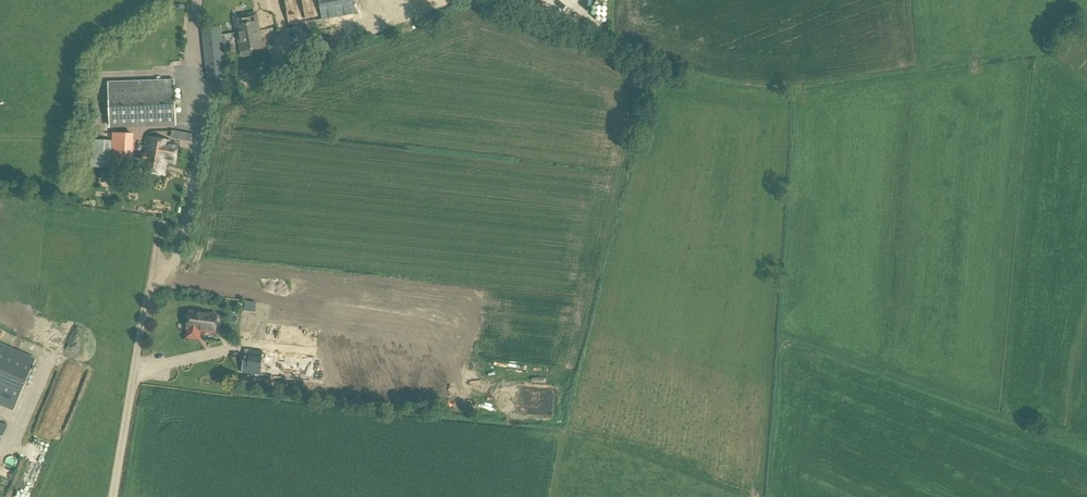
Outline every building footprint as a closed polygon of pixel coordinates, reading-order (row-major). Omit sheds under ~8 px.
[(290,26),(302,24),(303,30),(312,28),(311,22),(356,14),(353,0),(286,0),(290,26)] [(256,12),(233,17),(235,28),(236,28),(241,54),(243,56),(251,55),(252,49),(262,48),(258,22),(256,12)] [(222,26),(201,29),(207,82),(227,80),(222,26)] [(176,124),(174,80),(108,82),(110,126),(176,124)] [(83,117),(92,117),(92,102),(83,102),(83,117)] [(92,141),(90,169),(112,170),(112,166),(132,167),(133,136),(112,135),(112,142),(92,141)] [(143,167),(142,170),(164,174),(166,162),(173,163),(176,144),(170,143),(170,142),(149,137),(143,167)] [(246,300),(245,311),(255,312),(257,301),(246,300)] [(189,329),(188,337),(199,339),(200,331),(216,333),(218,315),(191,311),(188,329),(189,329)] [(0,344),(0,403),(15,410),(36,360),(0,344)] [(246,349),(243,373),(246,373),(261,375),(264,351),(246,349)] [(242,376),(241,386),(255,388),(256,377),(242,376)]
